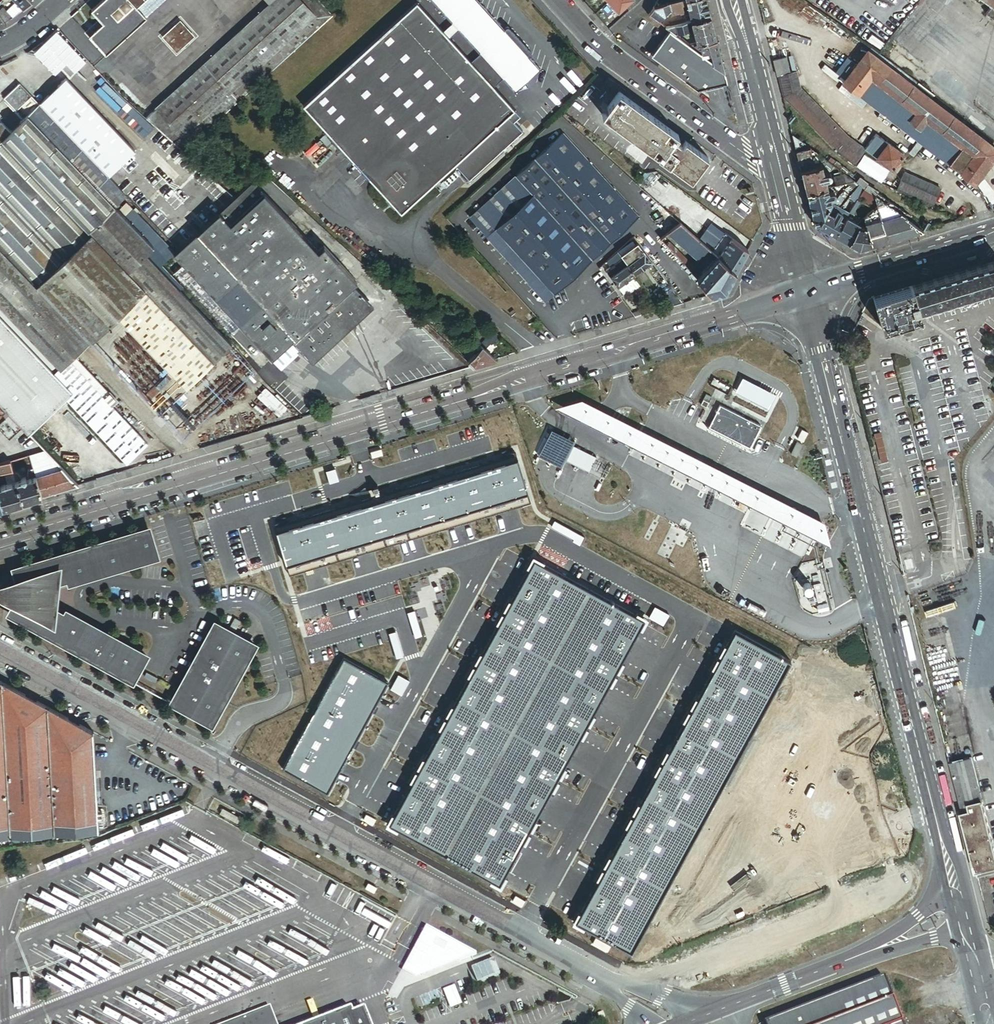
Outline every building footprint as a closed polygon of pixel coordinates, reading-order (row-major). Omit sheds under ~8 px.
[(33,2),(30,0),(14,0),(17,3),(24,10),(33,2)] [(138,8),(130,0),(104,0),(92,11),(100,20),(104,24),(93,33),(89,37),(106,55),(147,18),(138,8)] [(147,0),(130,0),(138,8),(147,0)] [(138,8),(147,18),(166,0),(147,0),(138,8)] [(315,16),(300,0),(277,0),(271,6),(157,109),(183,137),(315,16)] [(315,16),(325,8),(317,0),(300,0),(315,16)] [(478,0),(431,0),(480,53),(471,61),(472,63),(476,59),(481,59),(498,77),(498,82),(493,86),(494,87),(503,79),(516,92),(541,69),(478,0)] [(620,0),(611,0),(608,3),(618,14),(619,13),(626,7),(620,0)] [(630,11),(638,4),(634,0),(626,7),(630,11)] [(670,3),(671,10),(688,6),(686,0),(682,0),(670,3)] [(707,0),(686,0),(688,6),(689,10),(690,13),(691,17),(692,21),(711,16),(707,0)] [(991,6),(993,9),(993,0),(982,0),(991,6)] [(470,181),(524,132),(510,116),(516,110),(494,87),(493,86),(498,82),(498,77),(481,59),(476,59),(472,63),(471,61),(417,2),(303,106),(402,214),(456,165),(470,181)] [(17,3),(7,12),(4,9),(0,14),(0,17),(3,14),(10,20),(14,18),(16,17),(18,16),(19,14),(21,13),(24,10),(17,3)] [(670,3),(654,8),(649,16),(658,22),(671,10),(670,3)] [(672,14),(689,10),(688,6),(671,10),(672,14)] [(993,18),(993,9),(991,6),(986,13),(993,19),(993,18)] [(626,7),(619,13),(623,17),(630,11),(626,7)] [(333,17),(325,8),(315,16),(183,137),(175,145),(184,152),(333,17)] [(0,17),(0,18),(6,24),(10,21),(10,20),(3,14),(0,17)] [(717,38),(711,16),(692,21),(696,40),(697,43),(699,43),(717,38)] [(90,29),(93,33),(104,24),(100,20),(90,29)] [(669,27),(665,28),(670,31),(676,35),(691,31),(692,21),(683,23),(669,27)] [(193,38),(180,23),(164,38),(177,53),(193,38)] [(703,55),(698,51),(690,45),(676,35),(670,31),(652,56),(697,89),(728,83),(724,70),(712,61),(703,55)] [(724,70),(717,38),(699,43),(701,50),(702,51),(710,49),(711,53),(713,60),(712,61),(724,70)] [(697,43),(693,44),(690,45),(698,51),(701,50),(699,43),(697,43)] [(915,87),(918,84),(870,47),(867,51),(915,87)] [(915,87),(867,51),(856,65),(856,66),(871,77),(972,155),(987,166),(993,157),(993,148),(931,99),(915,87)] [(785,58),(773,62),(776,75),(789,72),(785,58)] [(845,80),(856,66),(856,65),(847,58),(836,73),(845,80)] [(871,77),(856,66),(845,80),(843,83),(858,94),(871,77)] [(834,151),(853,165),(864,149),(848,137),(799,87),(796,72),(777,77),(782,98),(834,151)] [(959,172),(972,155),(871,77),(858,94),(959,172)] [(136,152),(67,80),(40,106),(109,178),(136,152)] [(142,104),(123,84),(119,87),(138,108),(142,104)] [(933,96),(918,84),(915,87),(931,99),(933,96)] [(29,117),(40,106),(20,86),(5,101),(17,113),(20,110),(28,118),(29,117)] [(606,111),(695,175),(707,159),(684,143),(681,146),(674,141),(678,136),(618,94),(606,111)] [(115,207),(126,196),(109,178),(40,106),(29,117),(115,207)] [(146,120),(175,145),(183,137),(157,109),(146,120)] [(691,182),(695,175),(606,111),(601,117),(691,182)] [(115,207),(29,117),(28,118),(12,134),(3,142),(90,232),(115,207)] [(12,134),(2,124),(0,126),(0,145),(3,142),(12,134)] [(564,134),(517,176),(593,260),(640,218),(564,134)] [(800,170),(818,166),(817,161),(816,156),(819,155),(791,134),(800,170)] [(879,149),(874,155),(877,157),(888,143),(875,134),(870,142),(879,149)] [(90,232),(3,142),(0,145),(0,248),(35,284),(90,232)] [(865,148),(874,155),(879,149),(870,142),(865,148)] [(903,154),(888,143),(877,157),(892,169),(903,154)] [(632,147),(626,154),(642,166),(648,158),(632,147)] [(974,183),(987,166),(972,155),(959,172),(974,183)] [(823,164),(824,163),(826,160),(823,158),(817,161),(818,166),(821,165),(823,164)] [(823,173),(821,165),(818,166),(800,170),(806,193),(827,188),(824,180),(828,179),(829,179),(829,178),(830,177),(830,176),(830,175),(830,174),(829,174),(829,173),(828,173),(827,173),(826,173),(823,173)] [(175,196),(205,227),(223,211),(232,202),(202,170),(175,196)] [(896,190),(932,206),(940,188),(904,173),(896,190)] [(854,181),(847,175),(833,179),(835,186),(849,182),(854,181)] [(593,260),(517,176),(471,218),(529,283),(547,302),(569,282),(568,282),(593,260)] [(263,192),(253,182),(236,198),(232,202),(223,211),(232,221),(263,192)] [(838,207),(849,196),(856,188),(850,184),(832,204),(838,207)] [(864,188),(859,184),(856,188),(849,196),(856,200),(863,189),(864,188)] [(268,188),(263,193),(286,217),(290,212),(268,188)] [(828,193),(827,188),(806,193),(813,225),(817,227),(830,203),(829,199),(832,198),(833,198),(834,197),(834,196),(834,195),(834,194),(834,193),(833,193),(833,192),(832,192),(831,192),(828,193)] [(154,203),(190,241),(205,227),(175,196),(169,189),(154,203)] [(863,189),(856,200),(873,209),(874,209),(876,205),(874,195),(863,189)] [(205,227),(190,241),(175,256),(262,349),(272,359),(294,338),(338,296),(350,285),(317,250),(314,247),(304,236),(297,229),(286,217),(263,193),(263,192),(232,221),(223,211),(205,227)] [(874,195),(876,205),(878,212),(879,215),(882,214),(891,208),(874,195)] [(849,213),(838,207),(832,204),(830,203),(817,227),(825,232),(835,237),(846,218),(849,213)] [(127,218),(115,207),(90,232),(128,272),(145,256),(154,247),(153,245),(127,218)] [(899,214),(891,208),(882,214),(884,220),(886,219),(891,218),(899,214)] [(134,211),(127,218),(153,245),(160,237),(134,211)] [(898,221),(906,219),(899,214),(891,218),(892,223),(898,221)] [(849,219),(846,218),(835,237),(842,241),(848,245),(858,227),(859,225),(849,219)] [(898,239),(903,237),(898,221),(892,223),(891,218),(886,219),(888,224),(882,226),(887,242),(898,239)] [(922,231),(906,219),(898,221),(903,237),(912,234),(922,231)] [(879,244),(887,242),(882,226),(881,221),(880,220),(875,222),(865,224),(866,228),(872,246),(879,244)] [(297,229),(304,236),(311,230),(304,222),(297,229)] [(304,236),(314,247),(329,235),(323,229),(317,224),(311,230),(304,236)] [(700,241),(680,224),(668,234),(673,238),(699,261),(709,249),(707,247),(703,244),(700,241)] [(866,228),(858,227),(848,245),(858,250),(862,249),(872,246),(866,228)] [(725,235),(718,229),(715,234),(721,239),(725,235)] [(128,272),(90,232),(35,284),(92,343),(119,316),(146,290),(128,272)] [(673,238),(668,234),(661,240),(667,246),(669,244),(670,244),(672,242),(670,240),(673,238)] [(731,239),(725,235),(721,239),(716,246),(715,248),(721,253),(731,239)] [(705,236),(700,241),(703,244),(706,240),(710,244),(707,247),(709,249),(718,257),(721,253),(715,248),(716,246),(705,236)] [(160,237),(153,245),(154,247),(145,256),(158,269),(175,252),(160,237)] [(735,273),(748,251),(731,239),(721,253),(718,257),(735,273)] [(631,242),(618,252),(620,256),(634,246),(631,242)] [(644,252),(637,243),(634,246),(620,256),(623,259),(627,265),(644,252)] [(323,244),(317,250),(350,285),(356,280),(337,260),(331,253),(323,244)] [(667,246),(691,273),(694,270),(694,268),(670,244),(669,244),(667,246)] [(51,381),(71,362),(92,343),(35,284),(0,248),(0,308),(13,322),(7,332),(51,381)] [(335,249),(331,253),(337,260),(342,256),(335,249)] [(604,268),(620,256),(618,252),(601,265),(604,268)] [(652,262),(644,252),(627,265),(635,275),(652,262)] [(158,269),(145,256),(128,272),(146,290),(214,360),(231,344),(158,269)] [(166,265),(252,358),(259,351),(262,349),(175,256),(166,265)] [(623,259),(620,256),(604,268),(606,271),(623,259)] [(725,291),(735,273),(718,257),(707,269),(707,268),(703,273),(703,274),(698,280),(712,295),(725,291)] [(627,265),(623,259),(606,271),(611,277),(627,265)] [(870,297),(879,328),(919,316),(917,309),(993,286),(993,284),(993,260),(870,297)] [(635,275),(627,265),(611,277),(618,287),(635,275)] [(356,280),(350,285),(338,296),(341,299),(344,296),(355,286),(358,282),(356,280)] [(372,304),(355,286),(344,296),(361,315),(372,304)] [(683,304),(671,288),(665,293),(674,306),(683,304)] [(146,290),(119,316),(186,387),(214,360),(146,290)] [(341,299),(338,296),(294,338),(296,340),(310,355),(314,359),(358,317),(341,299)] [(361,315),(344,296),(341,299),(358,317),(361,315)] [(13,322),(0,308),(0,403),(6,409),(29,434),(67,400),(7,332),(13,322)] [(422,319),(417,324),(428,335),(429,336),(434,330),(422,319)] [(428,335),(417,324),(400,341),(411,352),(428,335)] [(498,339),(497,334),(491,335),(487,340),(491,344),(491,345),(492,345),(495,343),(498,339)] [(296,340),(294,338),(272,359),(262,349),(259,351),(273,362),(290,346),(293,343),(296,340)] [(307,358),(310,355),(296,340),(293,343),(307,358)] [(486,350),(491,344),(487,340),(481,346),(486,350)] [(497,345),(495,343),(492,345),(491,345),(491,344),(486,350),(490,353),(497,345)] [(458,349),(468,357),(473,352),(463,344),(458,349)] [(476,354),(468,362),(473,367),(496,360),(490,354),(490,353),(486,350),(481,346),(480,345),(474,352),(476,354)] [(297,354),(290,346),(273,362),(280,370),(297,354)] [(473,367),(468,362),(456,350),(453,352),(449,353),(466,369),(473,367)] [(449,353),(419,362),(425,381),(466,369),(449,353)] [(110,394),(78,361),(74,365),(106,398),(110,394)] [(67,400),(82,417),(100,438),(110,449),(126,467),(149,444),(106,398),(74,365),(71,362),(51,381),(67,400)] [(712,398),(706,395),(701,405),(706,408),(712,398)] [(554,408),(831,547),(824,522),(581,400),(554,408)] [(709,427),(750,448),(761,426),(720,405),(709,427)] [(566,460),(573,446),(575,442),(563,436),(552,431),(538,457),(549,463),(561,469),(566,460)] [(803,445),(797,442),(790,454),(797,457),(803,445)] [(597,458),(573,446),(566,460),(590,472),(597,458)] [(55,460),(45,450),(30,455),(36,476),(63,469),(55,460)] [(516,453),(274,524),(288,573),(530,502),(516,453)] [(11,461),(0,464),(0,474),(7,472),(14,470),(11,461)] [(42,496),(79,485),(64,470),(63,469),(36,476),(42,496)] [(17,481),(14,470),(7,472),(10,483),(12,483),(17,482),(17,481)] [(23,502),(42,496),(36,476),(26,479),(25,477),(21,479),(22,480),(17,481),(17,482),(23,502)] [(23,502),(17,482),(12,483),(10,483),(3,485),(3,486),(0,487),(0,496),(4,508),(23,502)] [(584,535),(554,519),(551,525),(581,541),(584,535)] [(13,580),(0,584),(0,599),(11,605),(5,616),(134,686),(150,655),(66,609),(64,613),(58,609),(60,585),(67,583),(68,587),(160,559),(150,526),(10,568),(13,580)] [(498,883),(643,618),(533,558),(387,822),(498,883)] [(911,570),(908,561),(901,563),(904,572),(911,570)] [(668,614),(654,607),(648,618),(662,625),(668,614)] [(235,618),(229,628),(235,631),(241,621),(235,618)] [(213,729),(259,645),(235,631),(214,620),(168,704),(213,729)] [(627,952),(789,660),(733,629),(571,921),(627,952)] [(96,831),(95,734),(0,681),(0,835),(96,831)] [(968,752),(945,757),(974,877),(993,872),(993,856),(968,752)] [(365,813),(362,819),(372,824),(374,819),(365,813)] [(512,901),(521,906),(524,901),(515,896),(512,901)] [(414,977),(476,956),(426,928),(419,941),(421,942),(405,972),(414,977)] [(882,977),(767,1023),(768,1023),(901,1023),(882,977)] [(269,1007),(223,1023),(276,1023),(269,1007)] [(365,1010),(353,1014),(352,1010),(315,1023),(371,1023),(365,1010)]
